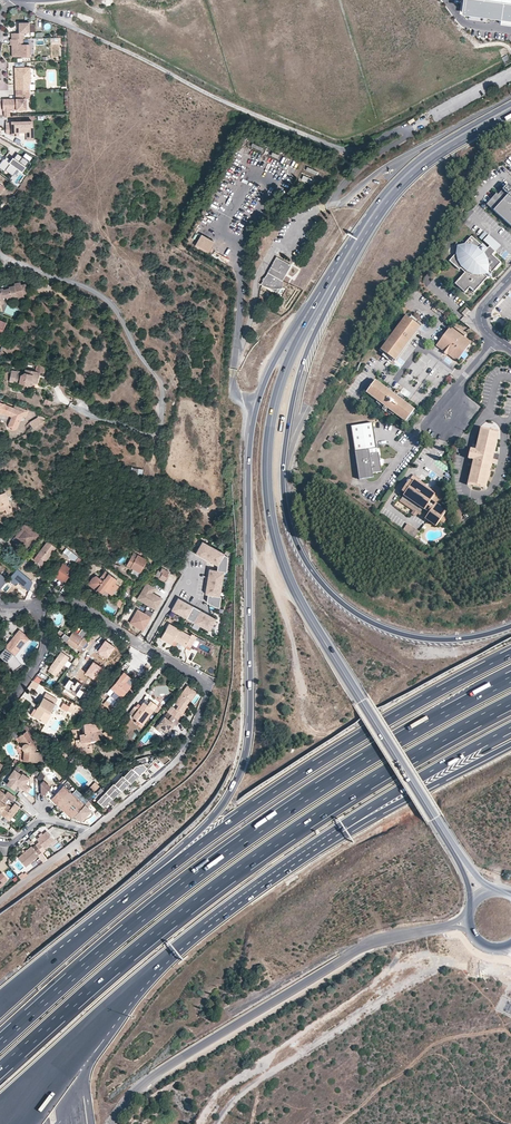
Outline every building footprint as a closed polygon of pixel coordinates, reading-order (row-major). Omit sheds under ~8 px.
[(459,13),(499,19),(499,16),(462,11),(463,0),(461,0),(459,13)] [(498,23),(510,25),(510,0),(510,3),(492,0),(463,0),(462,11),(499,16),(499,19),(498,23)] [(30,33),(30,22),(20,22),(20,33),(12,33),(12,39),(23,38),(25,38),(25,33),(30,33)] [(23,44),(23,38),(12,39),(11,39),(11,44),(13,44),(13,56),(30,56),(30,44),(23,44)] [(30,84),(30,67),(15,67),(15,78),(17,78),(17,84),(15,84),(16,90),(29,89),(29,84),(30,84)] [(29,98),(29,89),(16,90),(16,99),(3,99),(3,110),(4,110),(10,110),(26,109),(26,98),(28,98),(29,98)] [(32,121),(11,121),(12,124),(6,124),(6,134),(12,133),(12,135),(18,135),(18,132),(27,132),(27,136),(32,136),(32,121)] [(263,148),(252,143),(250,146),(261,151),(263,148)] [(0,163),(0,168),(4,171),(5,170),(13,176),(18,169),(22,172),(29,161),(23,156),(22,157),(17,153),(12,161),(5,156),(0,163)] [(313,180),(303,175),(301,179),(312,184),(313,180)] [(508,184),(498,194),(497,193),(486,204),(510,226),(510,186),(508,184)] [(488,234),(483,239),(490,246),(491,247),(496,241),(488,234)] [(215,243),(202,236),(197,246),(209,253),(212,248),(215,243)] [(488,248),(483,244),(482,245),(472,236),(463,246),(459,250),(468,258),(483,271),(483,272),(487,268),(492,272),(501,262),(491,254),(495,250),(491,247),(490,246),(488,248)] [(500,245),(496,241),(491,247),(495,250),(500,245)] [(483,271),(468,258),(459,250),(450,261),(460,270),(461,268),(466,272),(464,274),(456,283),(465,292),(469,287),(474,292),(488,277),(483,272),(483,271)] [(291,265),(276,256),(268,272),(266,276),(261,284),(262,284),(263,284),(264,285),(265,286),(266,286),(267,286),(277,291),(279,288),(283,287),(282,280),(291,265)] [(16,294),(19,293),(20,292),(19,288),(17,288),(15,288),(14,285),(8,287),(8,288),(2,290),(0,290),(0,303),(2,299),(2,298),(6,297),(10,296),(10,298),(17,297),(16,294)] [(398,326),(406,316),(419,326),(421,324),(417,322),(409,316),(406,314),(395,329),(380,350),(383,352),(390,358),(394,360),(409,340),(417,330),(415,329),(399,351),(394,358),(382,350),(398,326)] [(406,316),(398,326),(382,350),(394,358),(399,351),(415,329),(417,330),(419,326),(406,316)] [(454,324),(452,326),(464,335),(466,333),(454,324)] [(442,351),(446,354),(447,353),(457,360),(471,342),(463,337),(451,328),(450,327),(436,344),(443,349),(442,351)] [(36,363),(35,371),(39,372),(43,373),(44,368),(36,363)] [(9,381),(14,383),(22,384),(21,390),(26,391),(27,387),(34,383),(37,384),(38,378),(33,377),(34,371),(29,370),(24,369),(24,372),(20,375),(16,374),(16,371),(10,371),(9,381)] [(386,411),(392,416),(404,426),(414,413),(402,404),(395,399),(392,397),(373,382),(364,394),(376,404),(383,409),(386,411)] [(11,417),(8,424),(8,426),(9,428),(10,429),(11,430),(13,430),(14,430),(16,429),(17,428),(23,412),(0,402),(0,413),(11,417)] [(30,422),(33,428),(45,421),(37,418),(30,422)] [(372,424),(351,428),(355,453),(369,451),(376,450),(372,424)] [(493,459),(499,431),(481,427),(475,449),(473,459),(467,484),(486,489),(492,464),(493,459)] [(381,466),(379,454),(370,455),(369,451),(355,453),(360,481),(373,478),(373,474),(382,473),(381,466)] [(435,486),(431,492),(414,480),(412,482),(404,493),(400,500),(414,510),(418,513),(421,514),(424,516),(426,513),(428,515),(426,517),(425,519),(436,526),(440,521),(443,523),(446,520),(442,517),(446,511),(438,505),(446,494),(435,486)] [(404,493),(412,482),(409,480),(401,491),(404,493)] [(5,509),(6,514),(12,512),(5,492),(0,494),(0,511),(5,509)] [(400,500),(399,502),(413,511),(414,510),(400,500)] [(17,538),(26,545),(32,537),(35,539),(40,534),(26,522),(21,528),(24,530),(17,538)] [(419,531),(407,524),(403,529),(415,537),(419,531)] [(49,543),(47,541),(37,554),(46,560),(55,547),(54,546),(55,544),(50,541),(49,543)] [(210,570),(209,578),(207,586),(206,595),(208,595),(207,603),(214,607),(218,607),(220,597),(219,596),(220,588),(221,580),(222,571),(225,572),(227,557),(223,555),(224,554),(216,550),(209,546),(201,542),(195,553),(203,557),(210,561),(218,565),(217,566),(216,571),(210,570)] [(73,562),(77,557),(76,556),(66,548),(62,553),(73,562)] [(147,551),(144,554),(152,560),(153,559),(152,557),(152,556),(153,555),(147,551)] [(133,553),(126,565),(140,573),(147,560),(133,553)] [(42,565),(46,560),(37,554),(34,558),(42,565)] [(23,563),(17,569),(21,573),(24,570),(23,569),(26,565),(23,563)] [(73,570),(62,563),(54,576),(54,577),(65,583),(73,570)] [(159,570),(156,576),(159,578),(159,579),(164,581),(169,572),(162,568),(160,571),(159,570)] [(21,573),(17,569),(9,579),(8,580),(15,585),(24,575),(21,573)] [(101,570),(96,577),(93,575),(89,576),(87,580),(95,585),(94,587),(100,590),(101,589),(105,591),(106,590),(110,592),(115,585),(111,582),(114,579),(101,570)] [(0,573),(0,581),(1,580),(5,584),(8,580),(9,579),(0,573)] [(94,587),(95,585),(87,580),(85,583),(98,592),(100,590),(94,587)] [(150,593),(153,588),(145,584),(138,597),(145,602),(145,603),(155,608),(161,598),(150,593)] [(207,615),(200,611),(192,607),(185,603),(177,599),(171,611),(179,615),(186,618),(194,622),(201,626),(209,630),(215,619),(207,615)] [(131,621),(130,623),(143,630),(153,613),(146,609),(143,614),(137,610),(131,621)] [(171,644),(173,640),(177,642),(184,646),(185,644),(190,647),(196,637),(191,634),(190,636),(176,627),(169,623),(160,638),(171,644)] [(82,628),(78,634),(83,637),(87,632),(82,628)] [(28,638),(19,630),(5,648),(14,655),(28,638)] [(68,636),(59,630),(56,634),(65,641),(68,636)] [(65,641),(75,648),(83,637),(78,634),(73,630),(68,636),(65,641)] [(115,648),(105,641),(98,652),(107,658),(115,648)] [(5,648),(0,654),(0,656),(8,663),(14,655),(5,648)] [(48,671),(55,676),(69,658),(61,651),(52,663),(50,666),(50,667),(48,671)] [(21,664),(14,655),(8,663),(14,670),(21,664)] [(101,668),(93,662),(85,674),(93,679),(101,668)] [(110,688),(121,697),(131,685),(128,682),(127,681),(129,677),(123,672),(110,688)] [(35,690),(40,684),(33,680),(29,685),(35,690)] [(73,683),(69,680),(65,687),(68,690),(69,689),(77,693),(75,695),(80,699),(84,692),(80,689),(83,685),(77,682),(74,686),(72,685),(73,683)] [(181,694),(182,695),(175,705),(178,707),(175,710),(174,709),(171,714),(171,715),(179,720),(183,715),(181,713),(187,705),(190,701),(191,701),(197,693),(187,686),(181,694)] [(57,699),(46,692),(43,697),(54,703),(57,699)] [(182,695),(181,694),(174,703),(175,705),(182,695)] [(37,707),(39,708),(34,717),(44,722),(49,713),(54,703),(43,697),(40,702),(37,707)] [(147,704),(143,701),(138,708),(134,705),(128,714),(143,725),(157,705),(150,700),(147,704)] [(67,710),(69,706),(63,702),(60,708),(66,711),(67,710)] [(67,710),(73,714),(75,711),(81,714),(84,709),(72,702),(69,706),(67,710)] [(52,714),(49,713),(44,722),(46,724),(52,714)] [(164,730),(167,731),(170,727),(173,723),(175,724),(177,725),(179,721),(179,720),(171,715),(168,719),(165,716),(156,729),(160,732),(162,730),(164,730)] [(87,745),(86,741),(90,741),(102,739),(100,726),(90,723),(91,732),(85,733),(79,733),(79,732),(72,733),(72,742),(75,741),(76,750),(77,754),(92,752),(91,745),(90,744),(87,745)] [(110,739),(113,736),(106,730),(103,733),(110,739)] [(22,749),(23,750),(23,761),(39,762),(40,752),(36,751),(34,751),(34,745),(34,744),(26,731),(19,736),(24,743),(22,745),(21,747),(21,748),(22,749)] [(142,762),(143,763),(148,767),(157,759),(154,755),(150,754),(138,759),(142,762)] [(135,765),(132,768),(140,775),(148,767),(143,763),(135,765)] [(8,778),(10,779),(6,784),(12,789),(16,784),(24,791),(25,790),(27,789),(28,787),(29,781),(28,779),(21,773),(20,774),(14,768),(9,774),(7,776),(8,778)] [(140,775),(132,768),(124,776),(131,783),(136,778),(137,779),(140,775)] [(123,775),(114,784),(122,791),(126,786),(127,787),(131,783),(124,776),(123,775)] [(40,784),(40,793),(48,800),(51,797),(71,817),(78,819),(82,822),(93,811),(61,780),(51,790),(42,781),(40,784)] [(88,790),(92,794),(98,791),(99,789),(101,787),(95,782),(94,784),(88,790)] [(114,784),(113,783),(105,792),(113,799),(117,794),(118,795),(122,791),(114,784)] [(105,792),(101,788),(98,791),(102,795),(97,801),(103,807),(108,801),(109,802),(113,799),(105,792)] [(3,803),(7,797),(12,801),(15,797),(7,791),(5,794),(0,790),(0,813),(9,820),(19,806),(14,803),(10,808),(3,803)] [(39,812),(26,802),(21,808),(34,818),(39,812)] [(44,848),(54,840),(46,831),(42,834),(39,836),(36,839),(38,841),(44,848)] [(44,848),(38,841),(35,844),(41,851),(42,853),(46,850),(44,848)] [(41,851),(35,844),(32,847),(31,846),(18,857),(26,866),(39,855),(38,854),(41,851)]
